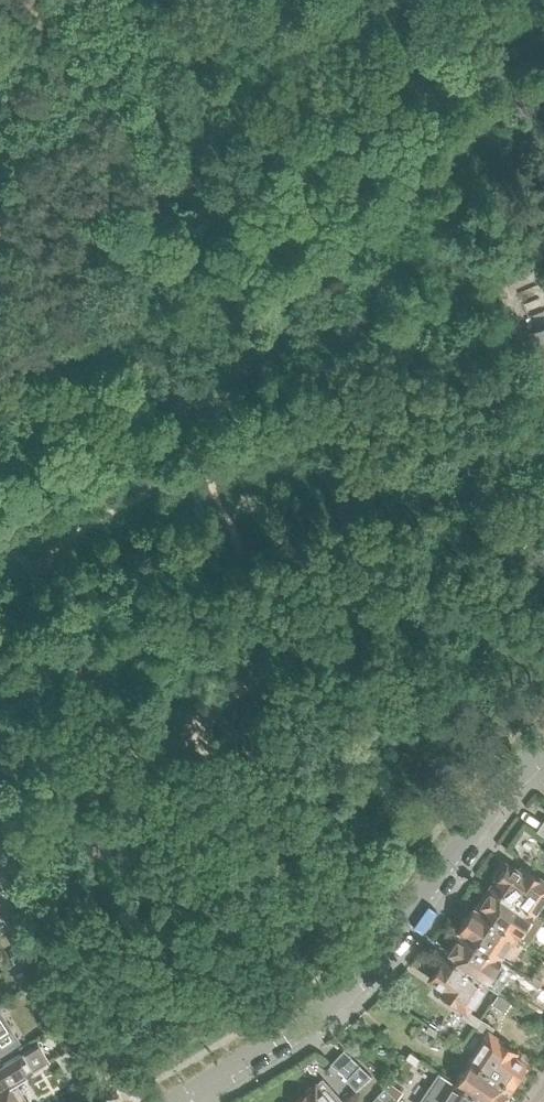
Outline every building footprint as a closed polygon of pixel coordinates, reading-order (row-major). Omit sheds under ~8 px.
[(528,333),(543,372),(543,327),(528,333)] [(543,902),(543,882),(526,870),(522,875),(507,865),(493,886),(535,915),(543,902)] [(543,921),(535,915),(493,886),(477,909),(514,935),(528,944),(543,921)] [(0,891),(0,919),(1,921),(15,913),(4,888),(0,891)] [(514,935),(477,909),(473,907),(457,932),(460,934),(497,960),(513,936),(514,935)] [(509,966),(501,960),(501,962),(497,960),(460,934),(444,958),(484,986),(491,991),(493,988),(500,990),(507,981),(503,973),(509,966)] [(468,1010),(484,986),(444,958),(430,979),(445,989),(442,994),(465,1010),(461,1016),(477,1026),(482,1019),(468,1010)] [(531,979),(523,974),(519,980),(519,984),(521,987),(529,993),(531,993),(534,993),(537,992),(540,987),(540,986),(531,979)] [(543,981),(534,975),(531,979),(540,986),(543,981)] [(0,1012),(0,1055),(20,1042),(0,1012)] [(526,1066),(511,1056),(514,1051),(490,1034),(495,1027),(482,1019),(477,1026),(489,1034),(471,1060),(512,1087),(526,1066)] [(438,1031),(429,1025),(426,1030),(435,1036),(438,1031)] [(22,1086),(19,1088),(15,1082),(19,1079),(24,1081),(28,1078),(30,1074),(31,1072),(32,1073),(51,1062),(40,1043),(23,1053),(23,1054),(0,1067),(0,1101),(31,1101),(22,1086)] [(365,1070),(351,1057),(344,1051),(332,1064),(339,1071),(348,1077),(354,1082),(365,1070)] [(420,1058),(411,1052),(406,1058),(416,1064),(420,1058)] [(471,1060),(456,1083),(455,1083),(454,1085),(479,1101),(501,1101),(512,1087),(471,1060)] [(107,1081),(100,1067),(91,1072),(99,1085),(107,1081)] [(356,1091),(372,1077),(365,1070),(354,1082),(348,1077),(346,1080),(356,1091)] [(454,1085),(455,1083),(440,1073),(421,1101),(479,1101),(454,1085)] [(323,1080),(316,1086),(315,1085),(296,1101),(343,1101),(323,1080)] [(393,1097),(384,1089),(372,1101),(388,1101),(393,1097)]
